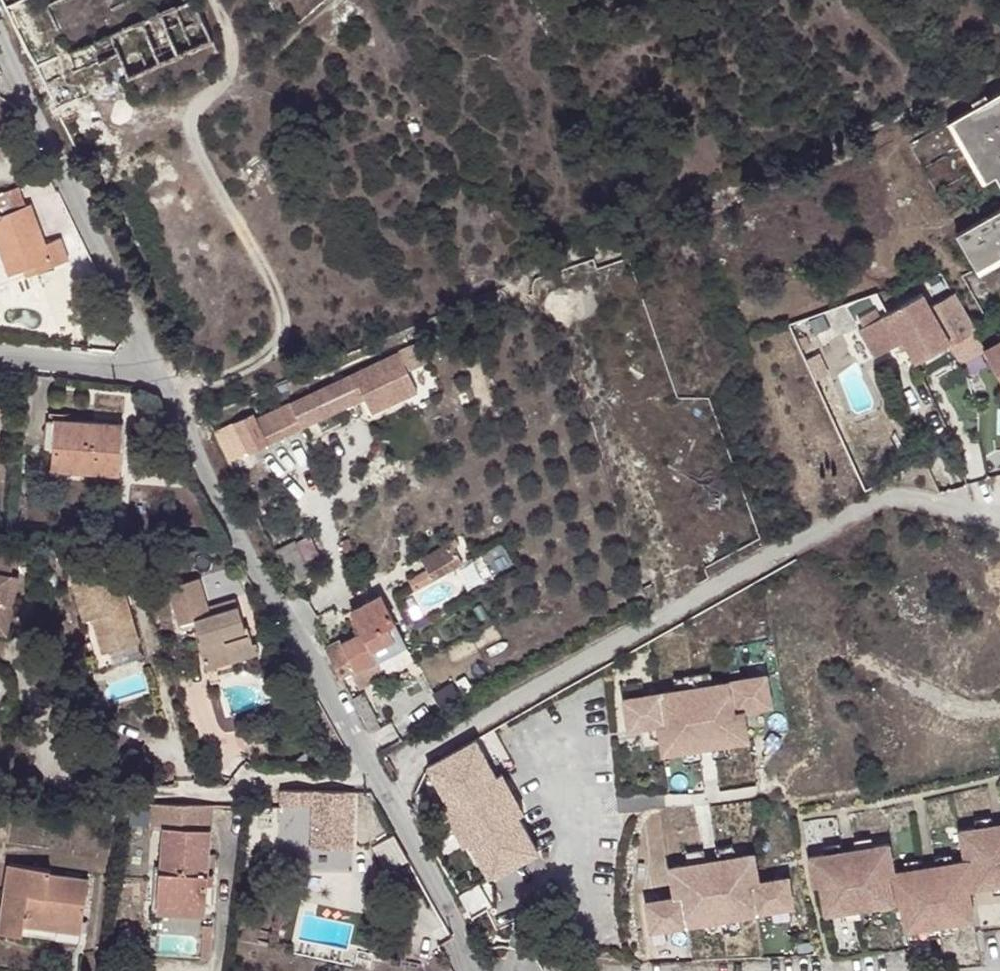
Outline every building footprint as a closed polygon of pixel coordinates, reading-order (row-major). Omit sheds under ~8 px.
[(989,99),(975,106),(952,120),(987,180),(996,175),(999,182),(999,92),(989,99)] [(975,106),(989,99),(986,94),(973,102),(975,106)] [(987,180),(952,120),(948,122),(983,183),(987,180)] [(14,186),(0,191),(0,259),(6,274),(31,264),(34,270),(67,258),(57,237),(42,242),(27,202),(21,204),(14,186)] [(957,234),(977,268),(999,255),(999,209),(957,234)] [(977,268),(980,273),(999,262),(999,255),(977,268)] [(949,345),(976,329),(954,292),(930,307),(922,294),(888,314),(905,342),(917,364),(949,345)] [(888,314),(860,330),(877,359),(905,342),(888,314)] [(986,350),(976,329),(949,345),(961,366),(986,350)] [(986,352),(996,368),(999,375),(999,344),(986,352)] [(398,352),(293,399),(304,426),(364,397),(374,393),(381,407),(417,391),(398,352)] [(996,368),(986,373),(995,389),(999,387),(999,375),(996,368)] [(305,371),(287,379),(291,387),(309,380),(305,371)] [(381,407),(374,393),(364,397),(371,412),(381,407)] [(293,399),(256,416),(268,442),(304,426),(293,399)] [(254,413),(233,423),(248,453),(268,442),(256,416),(254,413)] [(53,415),(51,445),(58,444),(61,416),(53,415)] [(58,444),(51,445),(48,466),(117,473),(121,422),(61,416),(58,444)] [(233,423),(215,431),(230,461),(248,453),(233,423)] [(465,564),(452,541),(421,557),(427,570),(433,581),(465,564)] [(295,542),(276,551),(293,584),(305,578),(311,574),(295,542)] [(14,554),(0,551),(0,621),(8,622),(14,590),(7,589),(12,564),(14,554)] [(120,609),(115,589),(107,558),(71,567),(84,621),(92,619),(101,651),(139,642),(129,607),(120,609)] [(12,564),(7,589),(14,590),(20,565),(12,564)] [(427,570),(417,575),(423,587),(433,581),(427,570)] [(423,587),(417,575),(408,579),(414,591),(423,587)] [(305,578),(293,584),(298,593),(309,587),(305,578)] [(197,641),(203,665),(228,658),(227,655),(250,648),(245,628),(243,629),(238,608),(211,615),(200,579),(167,588),(177,625),(194,621),(200,641),(197,641)] [(124,587),(115,589),(120,609),(129,607),(124,587)] [(362,632),(328,650),(343,677),(352,673),(377,660),(375,657),(364,637),(388,625),(395,622),(381,596),(351,612),(362,632)] [(398,645),(388,625),(364,637),(375,657),(398,645)] [(228,658),(203,665),(205,672),(253,659),(250,648),(227,655),(228,658)] [(385,677),(377,660),(352,673),(360,690),(385,677)] [(673,677),(675,690),(714,683),(712,671),(673,677)] [(675,690),(624,698),(628,729),(658,725),(663,753),(681,749),(700,746),(711,744),(729,741),(749,738),(744,709),(771,704),(766,674),(714,683),(675,690)] [(353,698),(368,726),(379,721),(364,692),(353,698)] [(729,741),(711,744),(713,757),(731,754),(729,741)] [(700,746),(681,749),(683,762),(702,759),(700,746)] [(506,788),(494,759),(440,782),(482,881),(495,877),(487,858),(509,848),(496,821),(480,827),(470,804),(506,788)] [(279,790),(279,804),(311,805),(310,847),(322,847),(341,848),(350,849),(351,792),(279,790)] [(416,793),(419,819),(431,818),(429,802),(424,803),(423,792),(416,793)] [(154,804),(152,829),(164,829),(162,870),(160,903),(205,906),(213,806),(154,804)] [(811,856),(816,886),(822,885),(826,914),(896,903),(902,902),(907,932),(974,921),(969,891),(975,891),(975,890),(999,886),(999,855),(995,826),(961,832),(966,862),(936,866),(941,895),(930,897),(925,868),(896,873),(891,843),(855,849),(860,878),(850,879),(845,851),(811,856)] [(407,859),(394,836),(372,848),(386,872),(407,859)] [(715,846),(717,859),(734,856),(732,844),(715,846)] [(340,861),(341,848),(322,847),(322,861),(340,861)] [(686,852),(687,864),(705,861),(704,849),(686,852)] [(855,849),(845,851),(850,879),(860,878),(855,849)] [(687,864),(670,867),(674,897),(646,902),(651,931),(703,921),(738,915),(793,905),(788,876),(759,882),(753,852),(734,856),(717,859),(705,861),(687,864)] [(936,866),(925,868),(930,897),(941,895),(936,866)] [(162,870),(153,869),(151,911),(205,914),(205,906),(160,903),(162,870)] [(7,870),(0,904),(0,939),(17,942),(19,931),(77,944),(86,891),(46,883),(47,878),(7,870)] [(738,915),(703,921),(706,934),(741,927),(738,915)]
